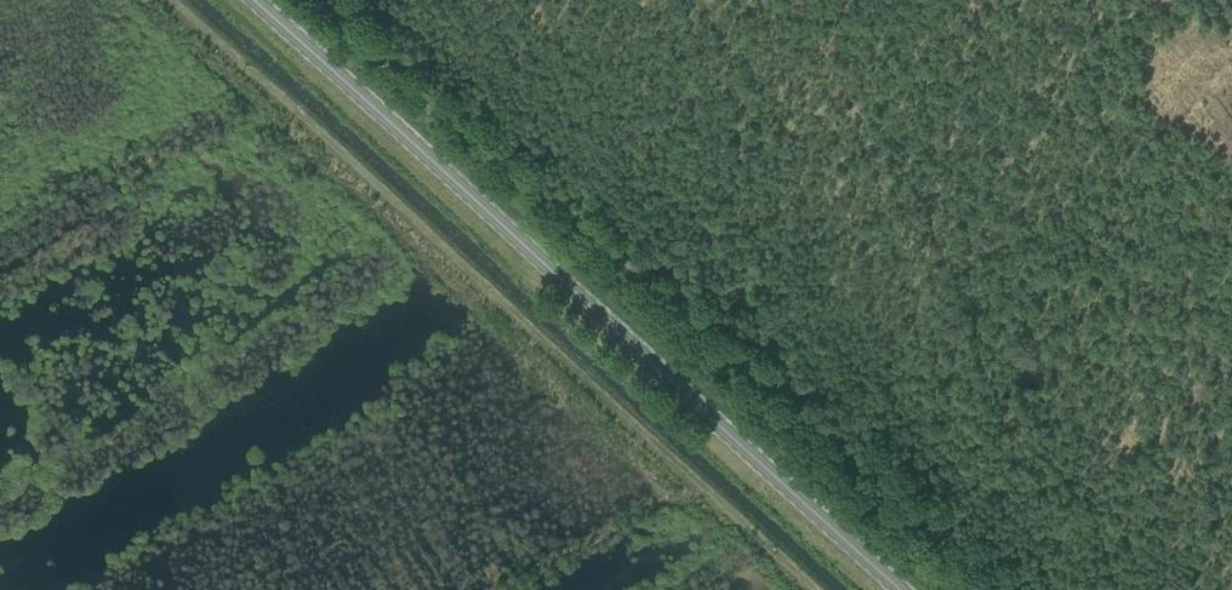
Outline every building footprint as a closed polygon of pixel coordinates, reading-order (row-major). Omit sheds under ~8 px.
[(1059,261),(1058,255),(1056,253),(1047,261),(1048,263),(1054,265),(1059,261)] [(748,313),(756,305),(746,296),(738,304),(748,313)]
